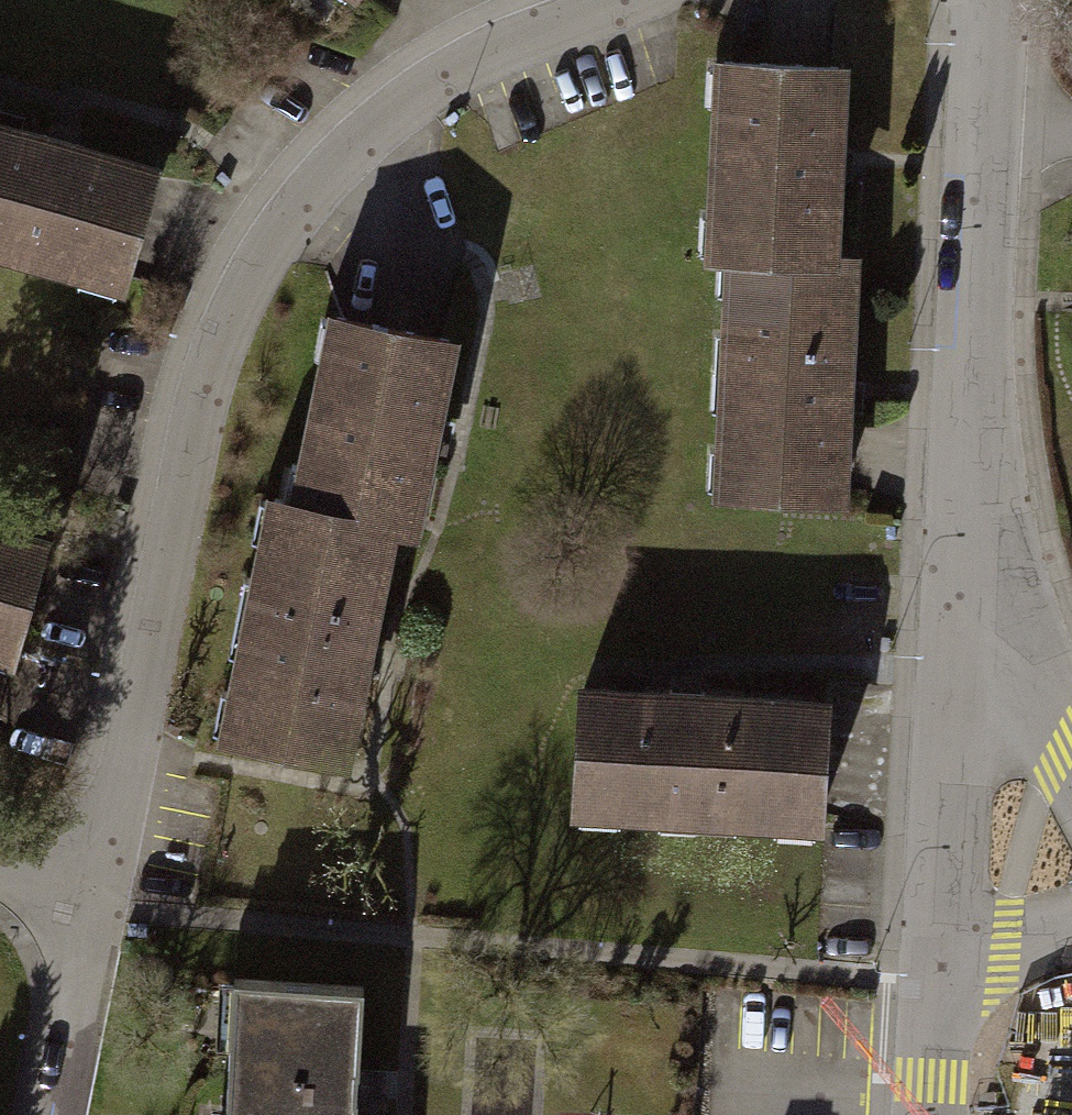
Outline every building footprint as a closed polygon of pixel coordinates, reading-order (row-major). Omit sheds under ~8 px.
[(786,58),(720,56),(709,261),(728,263),(845,269),(845,255),(857,63),(786,58)] [(129,296),(167,164),(65,135),(0,116),(0,257),(129,296)] [(845,269),(728,263),(715,502),(854,509),(865,256),(845,255),(845,269)] [(292,500),(406,524),(425,528),(444,437),(465,339),(331,311),(292,500)] [(406,524),(292,500),(268,495),(217,743),(355,771),(378,657),(406,524)] [(0,522),(0,663),(16,668),(52,537),(0,522)] [(840,699),(583,684),(576,821),(832,835),(840,699)] [(212,989),(211,1114),(347,1114),(347,1084),(349,991),(212,989)]
